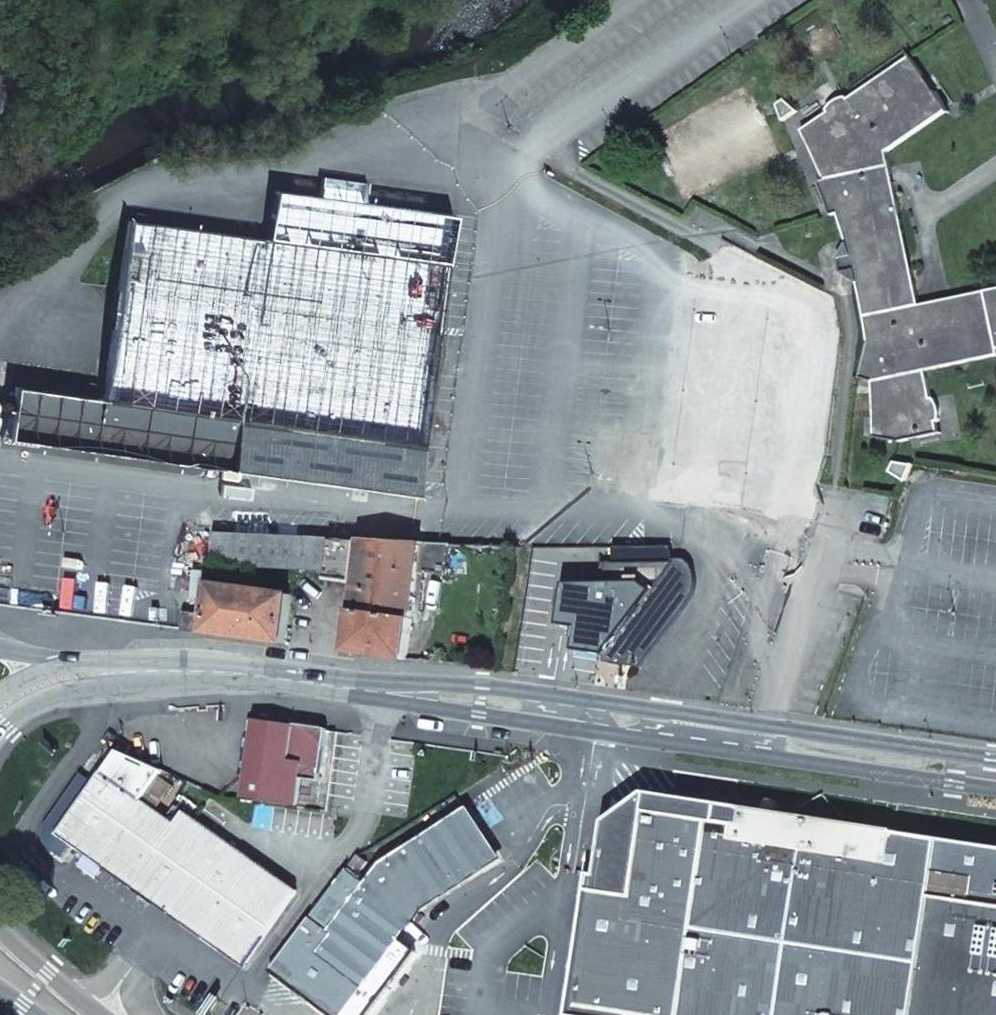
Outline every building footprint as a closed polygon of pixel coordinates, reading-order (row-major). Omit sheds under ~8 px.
[(920,305),(888,152),(949,111),(912,56),(849,99),(848,97),(836,102),(828,111),(829,113),(803,131),(824,181),(820,182),(832,216),(838,214),(851,255),(841,258),(840,260),(842,272),(845,274),(855,272),(864,309),(869,343),(861,378),(874,384),(875,409),(875,438),(900,442),(910,440),(909,434),(919,432),(920,438),(939,434),(937,423),(940,422),(941,418),(941,411),(940,407),(937,401),(935,398),(932,399),(926,371),(995,356),(995,288),(920,305)] [(778,105),(784,122),(799,112),(786,100),(778,105)] [(319,195),(274,189),(267,238),(126,219),(101,396),(13,383),(6,438),(415,493),(453,213),(364,201),(367,181),(321,174),(319,195)] [(807,326),(810,308),(779,302),(777,290),(777,288),(708,280),(684,465),(738,472),(753,474),(787,479),(808,326),(807,326)] [(913,465),(895,462),(890,472),(906,481),(913,465)] [(752,484),(753,474),(738,472),(737,481),(752,484)] [(351,633),(348,652),(406,659),(412,612),(418,571),(427,571),(444,573),(448,545),(215,533),(211,562),(327,570),(326,579),(351,583),(358,584),(352,623),(346,622),(345,632),(351,633)] [(671,547),(613,548),(614,563),(608,563),(605,583),(567,581),(559,626),(578,629),(575,651),(606,656),(605,663),(640,668),(689,604),(695,585),(695,572),(692,565),(687,560),(683,559),(672,561),(671,547)] [(418,571),(412,612),(421,613),(427,571),(418,571)] [(351,583),(346,622),(352,623),(358,584),(351,583)] [(207,633),(285,643),(287,624),(290,596),(212,585),(209,616),(207,633)] [(183,629),(207,633),(209,616),(185,613),(183,629)] [(323,780),(330,730),(258,720),(247,798),(298,806),(302,777),(323,780)] [(59,836),(244,965),(297,892),(184,812),(175,825),(148,806),(150,803),(144,799),(142,802),(103,774),(59,836)] [(578,1014),(995,1014),(995,848),(973,845),(966,844),(962,876),(950,874),(955,842),(948,841),(648,793),(608,819),(578,1014)] [(344,874),(273,970),(293,985),(333,1014),(367,1014),(415,951),(396,936),(419,905),(486,861),(489,847),(467,814),(382,870),(367,890),(344,874)] [(976,822),(952,819),(948,841),(955,842),(966,844),(973,845),(976,822)] [(966,844),(955,842),(950,874),(962,876),(966,844)] [(489,847),(486,861),(494,856),(489,847)]
